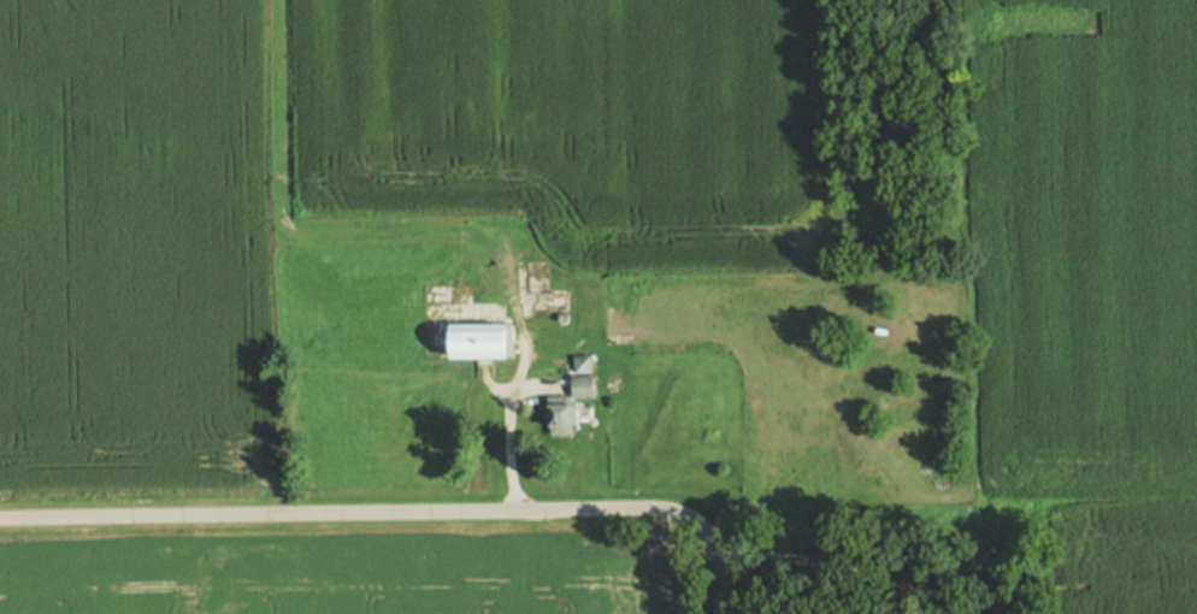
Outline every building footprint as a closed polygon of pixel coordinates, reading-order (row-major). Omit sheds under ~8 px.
[(567,293),(543,294),(543,311),(553,311),(553,320),(567,320),(567,293)] [(509,326),(443,327),(444,359),(509,359),(509,326)] [(588,358),(570,358),(571,373),(589,372),(588,358)] [(590,376),(567,377),(568,397),(591,396),(590,376)] [(548,397),(548,406),(538,406),(539,433),(566,432),(564,396),(548,397)]
